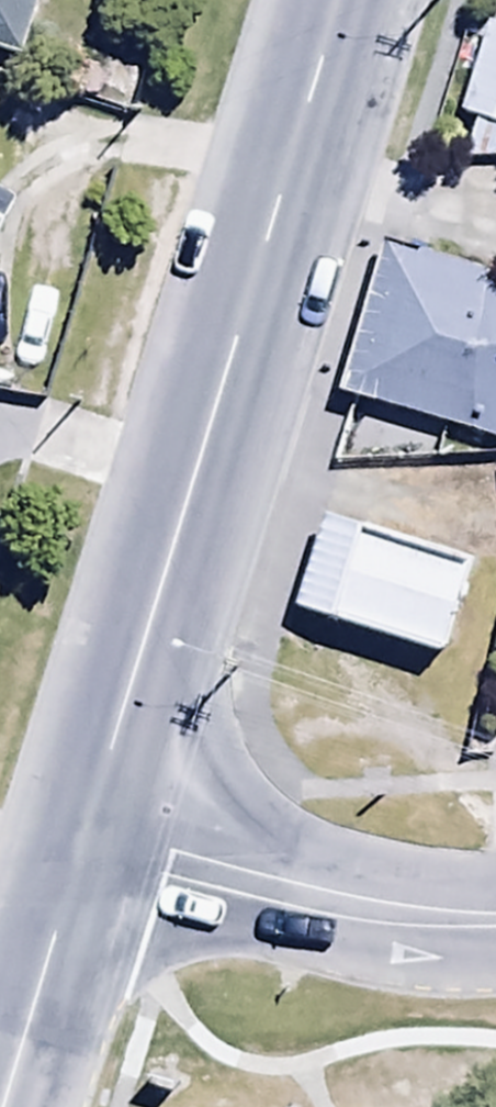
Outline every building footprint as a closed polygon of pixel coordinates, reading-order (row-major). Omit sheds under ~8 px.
[(22,59),(40,0),(0,0),(0,53),(22,59)] [(487,25),(461,123),(475,126),(463,171),(495,167),(495,27),(487,25)] [(396,251),(391,266),(381,266),(342,401),(495,448),(495,287),(396,251)] [(328,523),(298,613),(442,661),(473,571),(328,523)]
